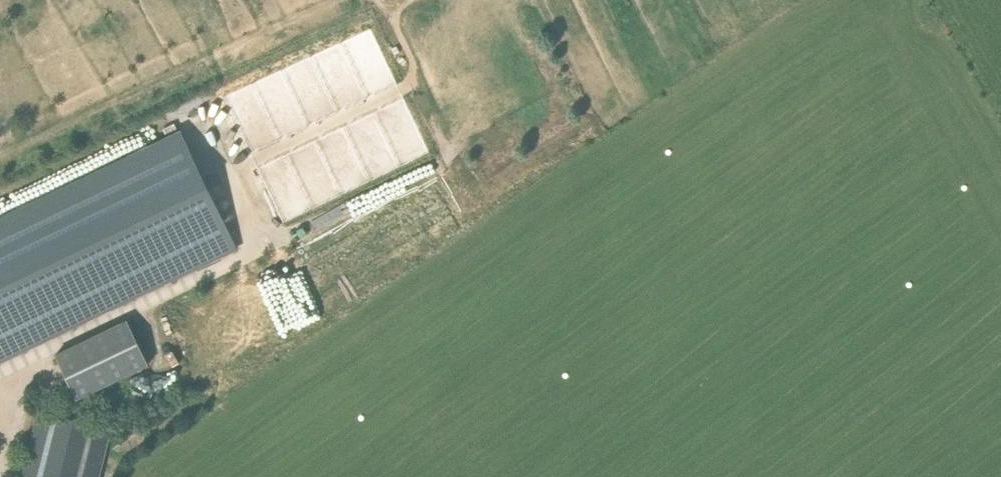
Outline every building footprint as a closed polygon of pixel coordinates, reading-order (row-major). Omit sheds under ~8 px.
[(234,242),(177,128),(0,216),(0,359),(234,242)] [(259,256),(127,318),(150,364),(163,390),(176,384),(294,328),(259,256)] [(127,318),(55,354),(78,400),(150,364),(127,318)] [(42,413),(26,476),(99,476),(111,430),(42,413)]
